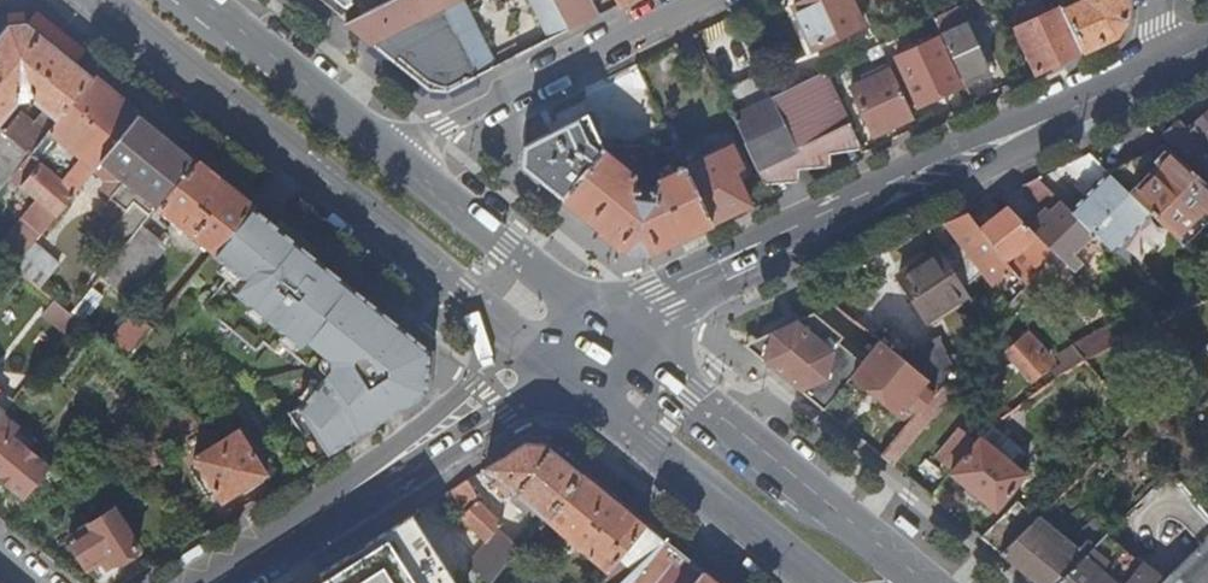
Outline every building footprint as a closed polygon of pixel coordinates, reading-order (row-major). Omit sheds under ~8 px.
[(346,27),(428,93),(450,95),(477,81),(440,10),(461,0),(400,0),(346,27)] [(601,19),(591,0),(529,0),(551,44),(601,19)] [(815,52),(863,29),(849,0),(799,0),(798,0),(801,6),(794,10),(815,52)] [(992,1),(992,0),(974,0),(964,5),(968,13),(992,1)] [(1060,5),(1061,8),(1082,52),(1115,36),(1126,20),(1127,0),(1084,0),(1085,1),(1069,9),(1065,2),(1060,5)] [(1039,72),(1082,52),(1061,8),(1016,30),(1037,73),(1039,72)] [(955,10),(934,20),(966,87),(989,75),(983,63),(990,60),(980,40),(974,44),(962,20),(960,21),(955,10)] [(30,155),(44,139),(21,119),(15,120),(9,116),(20,103),(33,102),(58,122),(93,79),(28,25),(9,29),(0,40),(0,130),(13,141),(30,155)] [(748,82),(760,76),(741,35),(729,41),(748,82)] [(896,60),(918,108),(960,87),(937,40),(896,60)] [(874,136),(913,118),(891,70),(881,76),(879,70),(861,79),(863,84),(851,90),(874,136)] [(796,150),(850,125),(824,73),(771,98),(796,150)] [(796,150),(771,98),(760,76),(748,82),(735,88),(723,94),(759,172),(797,154),(796,150)] [(40,165),(22,188),(34,197),(28,204),(34,209),(24,220),(21,217),(0,243),(0,255),(15,268),(36,243),(101,164),(140,116),(102,85),(93,79),(58,122),(44,139),(30,155),(40,165)] [(1190,128),(1207,148),(1207,111),(1190,128)] [(158,210),(197,163),(151,125),(140,116),(101,164),(125,184),(111,200),(126,213),(106,238),(123,253),(143,228),(151,218),(158,210)] [(523,168),(563,201),(603,151),(586,117),(525,148),(523,168)] [(1182,119),(1166,133),(1207,179),(1207,148),(1190,128),(1182,119)] [(850,125),(796,150),(797,154),(806,172),(832,168),(831,155),(862,150),(850,125)] [(30,155),(13,141),(0,156),(0,192),(30,155)] [(1161,221),(1179,240),(1207,210),(1207,187),(1167,145),(1161,148),(1110,171),(1152,213),(1161,221)] [(743,169),(732,148),(686,169),(713,226),(752,207),(735,173),(743,169)] [(648,257),(713,226),(686,169),(677,149),(663,151),(677,173),(658,182),(656,193),(650,193),(648,202),(638,200),(639,190),(634,190),(636,177),(603,151),(563,201),(619,245),(631,255),(648,257)] [(797,154),(759,172),(767,188),(800,183),(798,173),(806,172),(797,154)] [(214,255),(253,208),(243,201),(197,163),(158,210),(214,255)] [(1071,210),(1094,232),(1113,251),(1152,213),(1110,171),(1071,210)] [(1073,253),(1094,232),(1071,210),(1039,177),(1023,185),(1026,187),(1048,210),(1032,227),(1075,270),(1083,262),(1073,253)] [(22,188),(16,194),(28,204),(34,197),(22,188)] [(984,229),(1021,277),(1024,281),(1029,287),(1035,295),(1049,284),(1035,265),(1053,251),(1012,207),(984,229)] [(214,255),(213,257),(232,273),(203,308),(257,351),(264,342),(275,351),(281,344),(324,378),(302,407),(291,414),(305,436),(293,443),(309,468),(340,449),(383,422),(413,403),(426,394),(428,350),(416,341),(391,320),(349,286),(309,254),(253,208),(214,255)] [(1009,289),(1021,277),(984,229),(968,210),(946,221),(947,223),(996,285),(1002,280),(1009,289)] [(1152,213),(1113,251),(1122,259),(1161,221),(1152,213)] [(168,249),(154,236),(143,228),(123,253),(102,279),(126,299),(168,249)] [(61,264),(36,243),(15,268),(25,276),(40,288),(61,264)] [(926,318),(969,292),(943,250),(901,275),(926,318)] [(1018,300),(1029,287),(1024,281),(1012,294),(1018,300)] [(1166,303),(1176,313),(1203,299),(1192,288),(1166,303)] [(81,322),(82,323),(103,298),(92,290),(72,315),(81,322)] [(974,301),(991,329),(1004,316),(989,292),(974,301)] [(1164,301),(1123,324),(1134,335),(1176,313),(1166,303),(1164,301)] [(72,315),(56,302),(44,316),(69,336),(81,322),(72,315)] [(153,329),(134,313),(108,344),(127,360),(153,329)] [(853,376),(910,424),(925,405),(940,388),(910,363),(883,340),(864,363),(814,321),(808,328),(796,319),(771,331),(764,360),(824,409),(853,376)] [(1075,345),(1077,347),(1087,360),(1134,335),(1123,324),(1121,321),(1075,345)] [(771,331),(744,344),(764,360),(771,331)] [(910,363),(940,388),(970,354),(960,334),(910,363)] [(1046,353),(1030,334),(1009,353),(1033,381),(1050,367),(1041,358),(1046,353)] [(1061,357),(1071,371),(1087,360),(1077,347),(1061,357)] [(14,404),(0,392),(0,421),(4,417),(14,404)] [(935,414),(925,405),(910,424),(883,456),(892,464),(935,414)] [(204,423),(188,409),(136,437),(145,455),(156,449),(182,435),(204,423)] [(978,435),(981,437),(951,473),(996,512),(1026,475),(1012,463),(1023,449),(993,424),(983,431),(978,435)] [(11,437),(0,428),(0,481),(25,501),(52,468),(12,435),(11,437)] [(240,431),(196,459),(206,475),(205,476),(213,488),(214,487),(224,503),(268,475),(240,431)] [(499,480),(515,493),(541,514),(530,527),(535,531),(546,518),(582,475),(546,445),(526,445),(498,463),(487,470),(499,480)] [(666,541),(596,485),(582,475),(546,518),(611,573),(601,582),(622,582),(666,541)] [(515,493),(499,480),(494,486),(510,499),(515,493)] [(476,493),(469,482),(452,492),(459,504),(476,493)] [(1020,502),(982,537),(993,546),(1002,554),(1039,519),(1020,502)] [(462,518),(489,542),(468,565),(490,582),(492,582),(521,550),(498,530),(503,525),(476,503),(462,518)] [(114,512),(70,539),(89,569),(101,561),(107,570),(140,550),(114,512)] [(414,516),(317,578),(321,582),(459,582),(414,516)] [(1039,582),(1058,582),(1094,548),(1088,541),(1077,551),(1039,519),(1002,554),(1039,582)] [(1110,533),(1094,548),(1058,582),(1207,582),(1207,539),(1165,581),(1110,533)] [(622,582),(719,582),(666,541),(622,582)]
